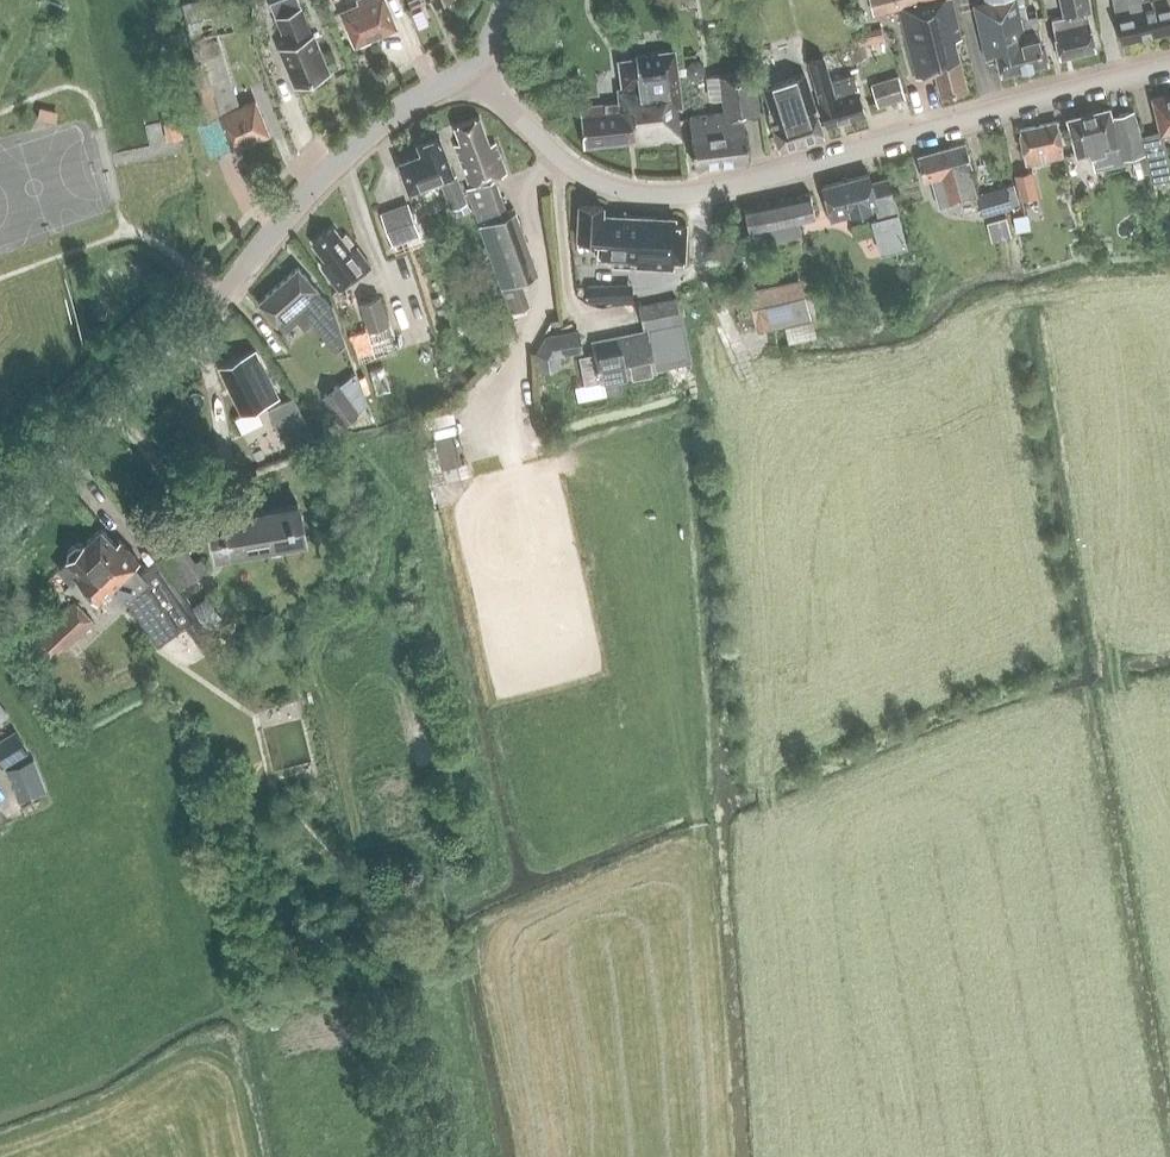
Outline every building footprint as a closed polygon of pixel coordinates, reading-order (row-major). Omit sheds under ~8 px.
[(280,46),(295,84),(312,77),(315,79),(323,77),(324,72),(327,71),(300,0),(273,0),(269,2),(286,44),(280,46)] [(339,10),(354,44),(396,26),(385,0),(358,0),(359,2),(339,10)] [(899,9),(916,78),(935,73),(940,94),(966,87),(955,40),(961,38),(952,0),(869,0),(873,15),(899,8),(899,9)] [(1047,62),(1040,34),(1037,21),(1035,13),(1025,15),(1023,7),(1024,6),(1022,0),(976,0),(970,1),(982,57),(996,54),(1000,73),(1047,62)] [(1050,21),(1059,58),(1095,50),(1086,12),(1092,11),(1090,0),(1059,0),(1063,17),(1050,20),(1050,21)] [(1114,15),(1121,43),(1169,31),(1169,0),(1112,0),(1115,15),(1114,15)] [(845,36),(848,63),(894,57),(891,30),(845,36)] [(618,89),(619,103),(579,107),(583,146),(634,140),(634,144),(681,140),(677,106),(681,105),(675,50),(636,54),(637,59),(619,61),(622,88),(618,89)] [(222,53),(196,61),(181,65),(198,121),(196,122),(198,127),(210,156),(232,147),(267,133),(259,111),(254,100),(239,106),(235,97),(222,53)] [(822,54),(806,59),(827,126),(864,114),(853,76),(831,82),(822,54)] [(704,65),(698,60),(690,60),(685,66),(686,74),(692,79),(700,79),(705,73),(704,65)] [(748,158),(743,118),(760,115),(754,69),(719,74),(719,75),(706,77),(709,99),(722,97),(724,112),(688,116),(694,165),(748,158)] [(810,93),(804,71),(762,84),(768,105),(765,106),(779,150),(823,136),(810,93)] [(898,78),(871,87),(877,105),(904,96),(898,78)] [(1160,131),(1160,132),(1161,132),(1165,131),(1169,130),(1169,93),(1152,97),(1160,131)] [(1110,116),(1108,108),(1067,119),(1077,157),(1091,153),(1095,169),(1121,163),(1120,159),(1144,153),(1140,136),(1133,110),(1110,116)] [(478,116),(453,125),(460,143),(454,145),(470,187),(466,188),(480,224),(479,224),(512,312),(530,305),(521,280),(538,273),(515,211),(507,214),(494,178),(506,174),(494,142),(489,144),(478,116)] [(182,137),(178,118),(164,121),(168,140),(182,137)] [(1026,164),(1064,156),(1056,121),(1019,129),(1026,164)] [(1152,182),(1169,177),(1169,169),(1161,132),(1160,132),(1160,131),(1140,136),(1144,153),(1152,182)] [(457,174),(453,175),(438,135),(416,143),(420,154),(397,162),(408,192),(440,180),(451,210),(452,209),(460,228),(475,222),(457,174)] [(971,170),(971,166),(964,143),(918,155),(925,181),(930,179),(938,208),(976,198),(969,170),(971,170)] [(1032,169),(1013,174),(1020,200),(1039,195),(1032,169)] [(888,176),(870,181),(868,173),(822,185),(831,219),(875,207),(877,217),(871,219),(880,253),(907,246),(888,176)] [(1013,184),(978,194),(984,212),(1018,203),(1013,184)] [(799,221),(815,218),(809,193),(743,207),(752,246),(802,235),(799,221)] [(380,212),(392,245),(418,236),(407,203),(380,212)] [(674,261),(682,262),(685,225),(673,225),(674,218),(623,214),(623,218),(602,217),(602,206),(578,205),(576,240),(599,241),(598,260),(614,261),(614,267),(629,268),(630,262),(637,263),(636,268),(673,271),(674,261)] [(1013,217),(1015,231),(1030,229),(1027,214),(1013,217)] [(995,221),(998,235),(1010,232),(1007,218),(995,221)] [(355,245),(350,249),(333,227),(311,243),(325,261),(319,266),(338,291),(371,266),(355,245)] [(744,253),(734,255),(738,274),(749,272),(744,253)] [(304,328),(309,324),(336,354),(346,344),(332,304),(331,306),(315,288),(316,288),(298,268),(258,303),(276,323),(284,332),(297,321),(304,328)] [(801,279),(747,291),(756,331),(810,319),(801,279)] [(350,335),(358,362),(396,351),(380,297),(360,303),(368,330),(350,335)] [(643,330),(618,334),(626,376),(680,365),(675,337),(684,335),(677,297),(638,305),(643,330)] [(540,339),(545,365),(562,361),(559,350),(580,346),(577,327),(548,333),(540,339)] [(626,376),(618,334),(591,340),(593,353),(579,356),(585,384),(626,376)] [(241,413),(275,396),(253,350),(219,366),(241,413)] [(382,364),(369,369),(377,392),(390,388),(382,364)] [(356,372),(323,395),(348,430),(376,426),(356,372)] [(312,441),(292,398),(269,409),(291,451),(312,441)] [(461,463),(457,448),(437,453),(441,468),(461,463)] [(303,540),(301,528),(297,503),(209,519),(216,556),(303,540)] [(114,543),(113,542),(100,528),(83,543),(75,543),(67,550),(66,558),(68,560),(59,568),(72,582),(77,577),(98,600),(112,587),(126,603),(128,601),(158,644),(185,626),(204,654),(218,644),(199,616),(196,617),(157,560),(140,572),(135,564),(139,561),(120,538),(114,543)] [(95,623),(74,600),(29,643),(46,661),(62,646),(66,650),(95,623)] [(10,713),(0,699),(0,720),(10,713)] [(1,768),(27,751),(14,730),(0,739),(0,766),(1,768)] [(45,790),(32,759),(5,771),(18,801),(45,790)]
